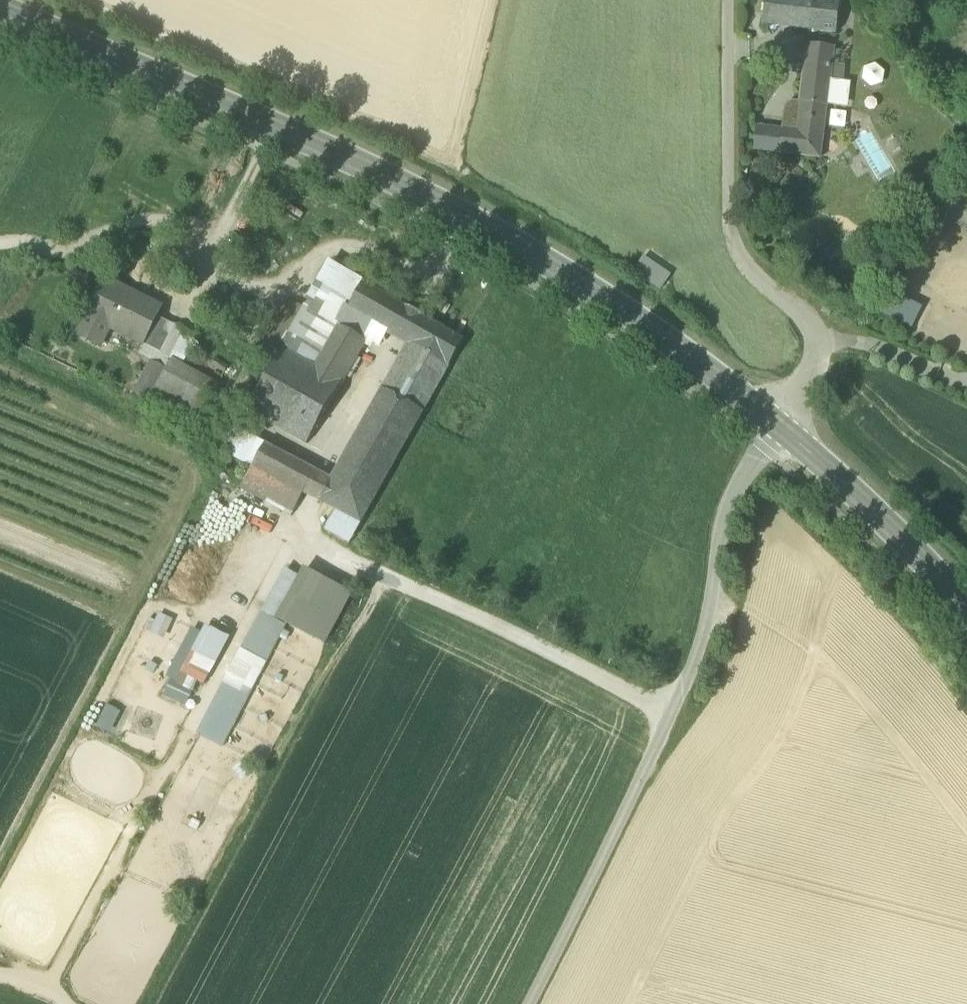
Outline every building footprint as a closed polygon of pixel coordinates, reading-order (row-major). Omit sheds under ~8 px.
[(836,35),(840,2),(820,0),(766,0),(763,27),(836,35)] [(807,46),(800,104),(801,105),(826,108),(827,108),(827,106),(839,108),(848,102),(850,91),(842,84),(830,82),(835,49),(807,46)] [(786,109),(783,130),(797,132),(801,105),(800,104),(792,104),(786,109)] [(826,108),(801,105),(797,132),(783,130),(783,131),(780,153),(779,155),(820,160),(826,108)] [(755,151),(780,153),(783,131),(758,128),(755,151)] [(671,276),(643,257),(634,272),(661,292),(671,276)] [(329,265),(318,284),(327,289),(339,270),(329,265)] [(325,294),(350,308),(363,284),(339,270),(327,289),(325,294)] [(106,280),(89,313),(111,324),(109,329),(110,329),(143,346),(144,344),(157,317),(162,308),(128,291),(106,280)] [(303,309),(280,348),(283,350),(315,368),(339,326),(348,310),(350,308),(325,294),(327,289),(318,284),(303,309)] [(388,333),(392,336),(407,309),(363,284),(350,308),(348,310),(388,333)] [(922,310),(892,294),(882,314),(911,330),(922,310)] [(268,341),(280,348),(303,309),(291,302),(268,341)] [(392,336),(406,344),(421,317),(407,309),(392,336)] [(379,349),(388,333),(348,310),(339,326),(366,342),(379,349)] [(101,348),(110,329),(109,329),(111,324),(89,313),(85,322),(78,336),(101,348)] [(85,322),(76,317),(69,332),(78,336),(85,322)] [(144,344),(160,352),(173,325),(157,317),(144,344)] [(464,342),(421,317),(406,344),(408,345),(331,481),(319,502),(336,511),(361,524),(464,342)] [(197,337),(173,325),(160,352),(154,364),(166,371),(171,361),(181,366),(197,337)] [(247,412),(307,446),(366,344),(366,342),(339,326),(315,368),(283,350),(248,410),(247,412)] [(135,395),(149,402),(166,371),(154,364),(160,352),(144,344),(143,346),(138,355),(152,363),(144,377),(135,395)] [(181,419),(181,418),(188,404),(206,414),(221,388),(181,366),(171,361),(166,371),(149,402),(181,419)] [(220,422),(206,414),(188,404),(181,418),(213,436),(220,422)] [(315,473),(220,422),(213,436),(209,443),(225,452),(245,463),(252,467),(303,494),(315,473)] [(293,514),(303,494),(252,467),(242,486),(267,500),(293,514)] [(331,481),(315,473),(303,494),(319,502),(331,481)] [(350,545),(361,524),(336,511),(324,531),(350,545)] [(262,614),(263,615),(274,621),(297,577),(284,570),(262,614)] [(287,625),(324,644),(350,598),(302,573),(277,620),(287,625)] [(173,621),(159,614),(150,633),(164,640),(173,621)] [(286,627),(274,621),(263,615),(199,737),(223,748),(236,723),(286,627)] [(203,634),(201,637),(222,648),(228,637),(207,626),(203,634)] [(171,681),(176,684),(181,674),(201,637),(203,634),(191,628),(165,678),(171,681)] [(198,682),(203,685),(222,648),(201,637),(181,674),(198,682)] [(198,682),(181,674),(176,684),(193,692),(198,682)] [(176,684),(171,681),(164,695),(186,705),(193,692),(176,684)] [(121,713),(107,705),(96,728),(110,735),(121,713)]
